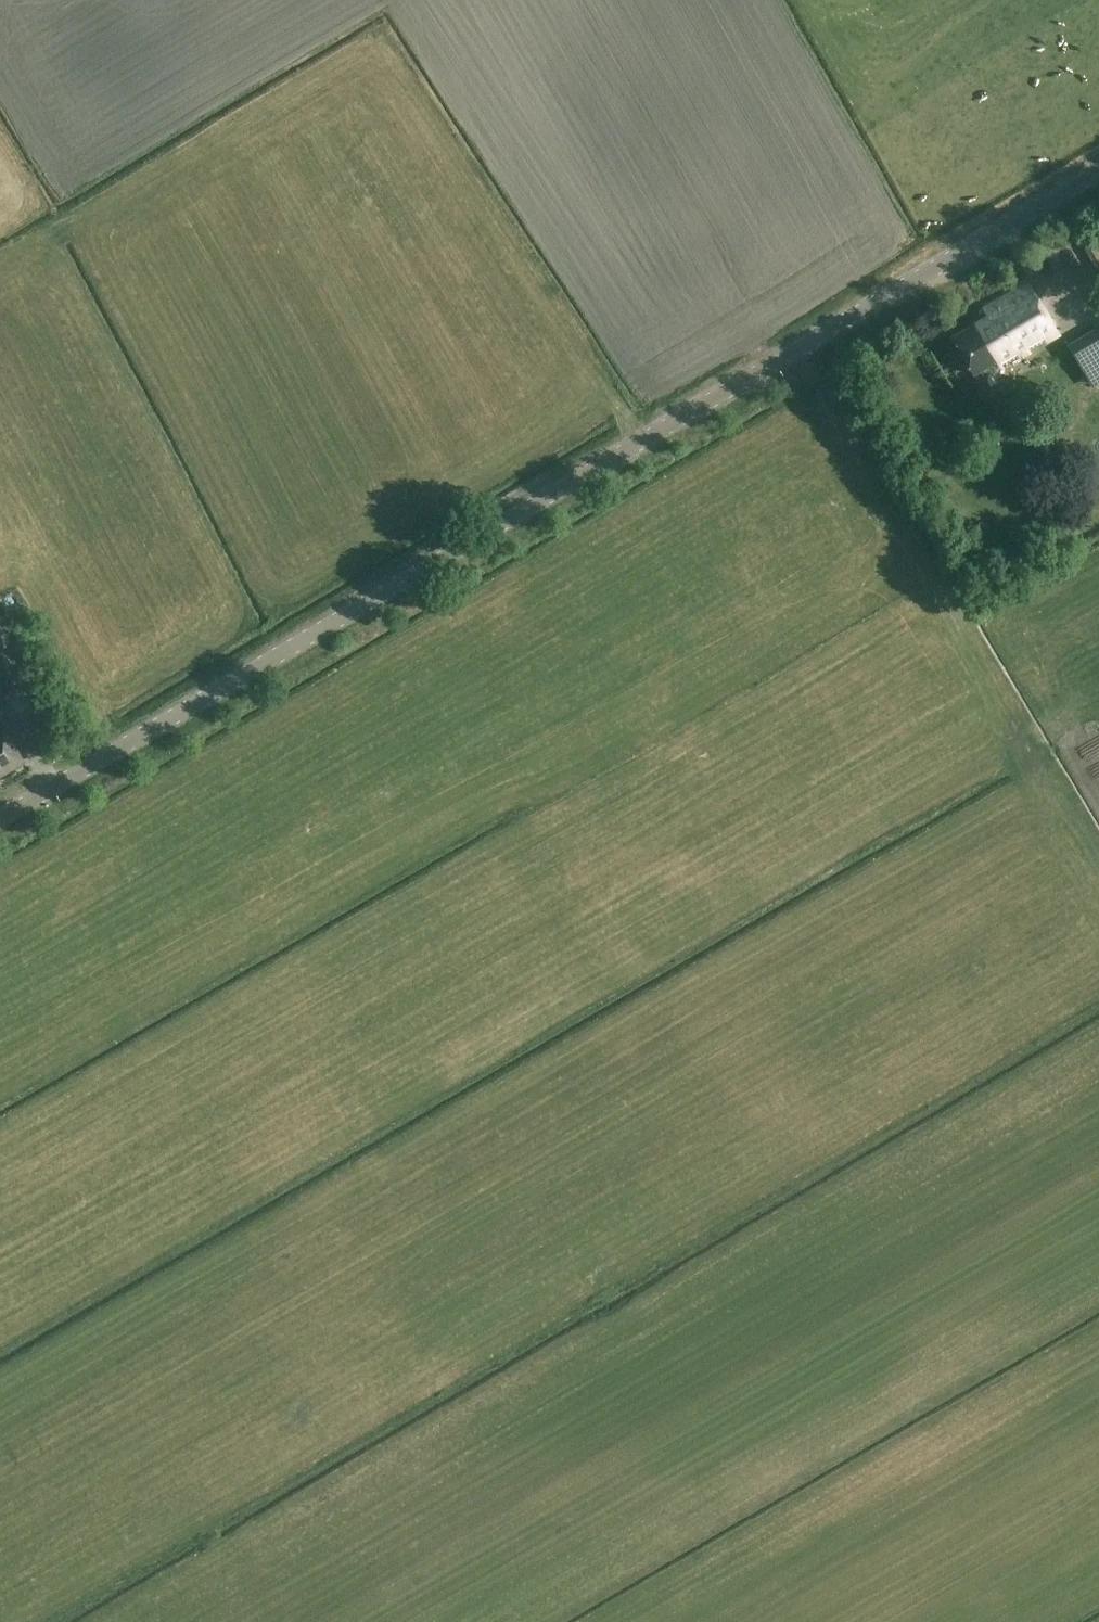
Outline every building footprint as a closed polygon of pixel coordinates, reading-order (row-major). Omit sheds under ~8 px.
[(1083,243),(1098,273),(1098,235),(1083,243)] [(1001,368),(1059,334),(1028,282),(983,309),(988,316),(952,337),(974,374),(997,360),(1001,368)] [(1087,332),(1098,354),(1098,326),(1087,332)] [(1082,339),(1071,346),(1083,368),(1095,362),(1082,339)] [(5,694),(27,681),(1,636),(0,637),(0,686),(5,694)] [(10,703),(0,686),(0,709),(10,703)] [(24,762),(4,727),(0,729),(0,776),(24,762)]
